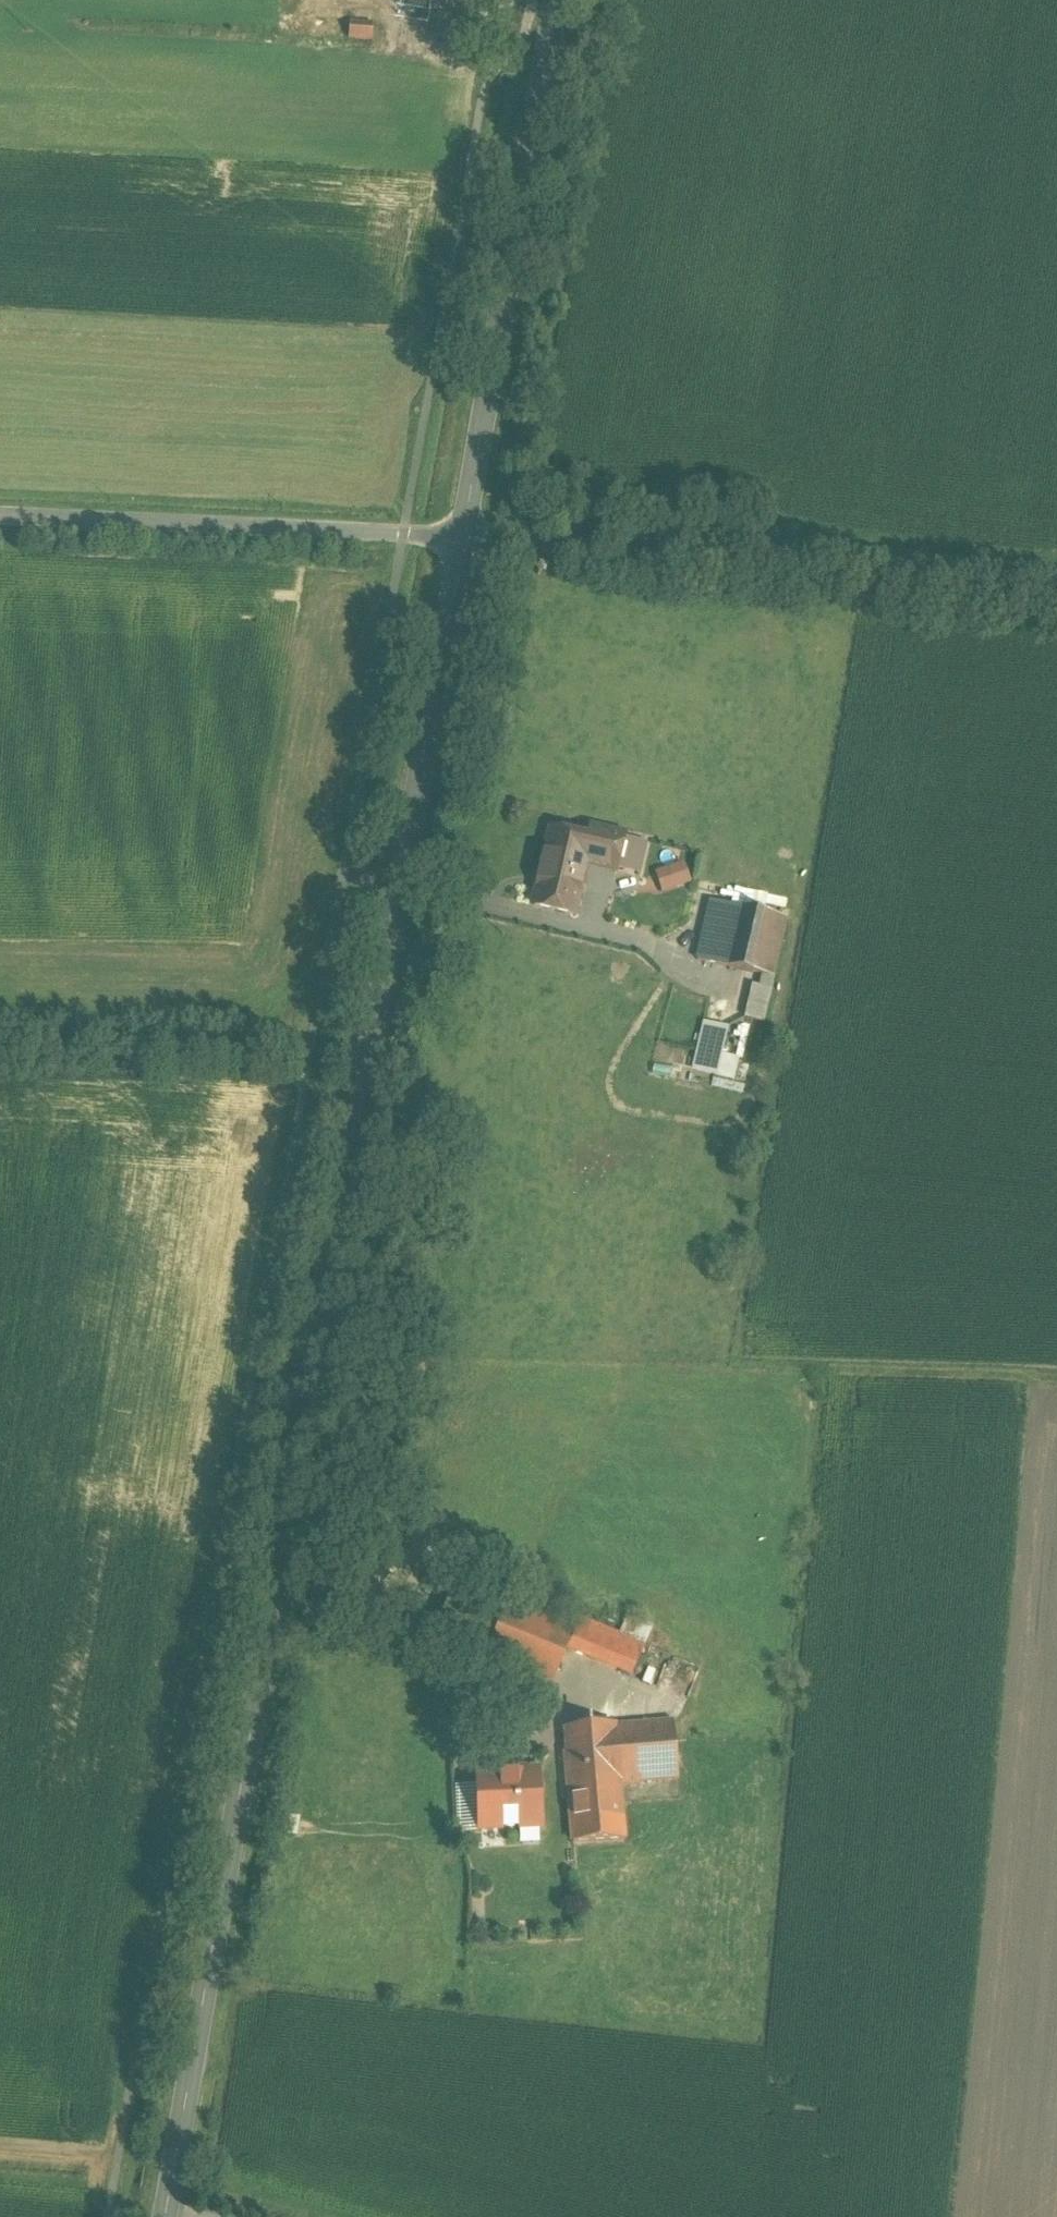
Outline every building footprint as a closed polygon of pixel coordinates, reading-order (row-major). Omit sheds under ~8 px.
[(402,8),(443,13),(444,0),(403,0),(402,8)] [(373,25),(350,23),(349,39),(372,41),(373,25)] [(589,840),(551,831),(546,854),(545,854),(540,875),(542,875),(534,907),(574,916),(586,866),(616,873),(624,836),(591,829),(589,840)] [(784,917),(712,901),(697,960),(770,977),(784,917)] [(507,1606),(460,1581),(439,1620),(490,1647),(507,1606)] [(576,1629),(509,1601),(507,1606),(490,1647),(487,1655),(554,1683),(568,1648),(576,1629)] [(620,1636),(619,1636),(607,1664),(633,1675),(652,1628),(627,1618),(620,1636)] [(619,1636),(580,1620),(576,1629),(568,1648),(607,1664),(619,1636)] [(674,1721),(616,1726),(620,1769),(621,1786),(679,1781),(674,1721)] [(616,1725),(564,1729),(566,1753),(567,1774),(620,1769),(616,1726),(616,1725)] [(620,1769),(567,1774),(573,1843),(627,1840),(626,1838),(625,1831),(624,1814),(621,1786),(620,1769)] [(519,1771),(498,1772),(498,1774),(478,1775),(480,1830),(541,1827),(539,1772),(519,1773),(519,1771)] [(637,1813),(624,1814),(625,1831),(638,1830),(637,1813)]
